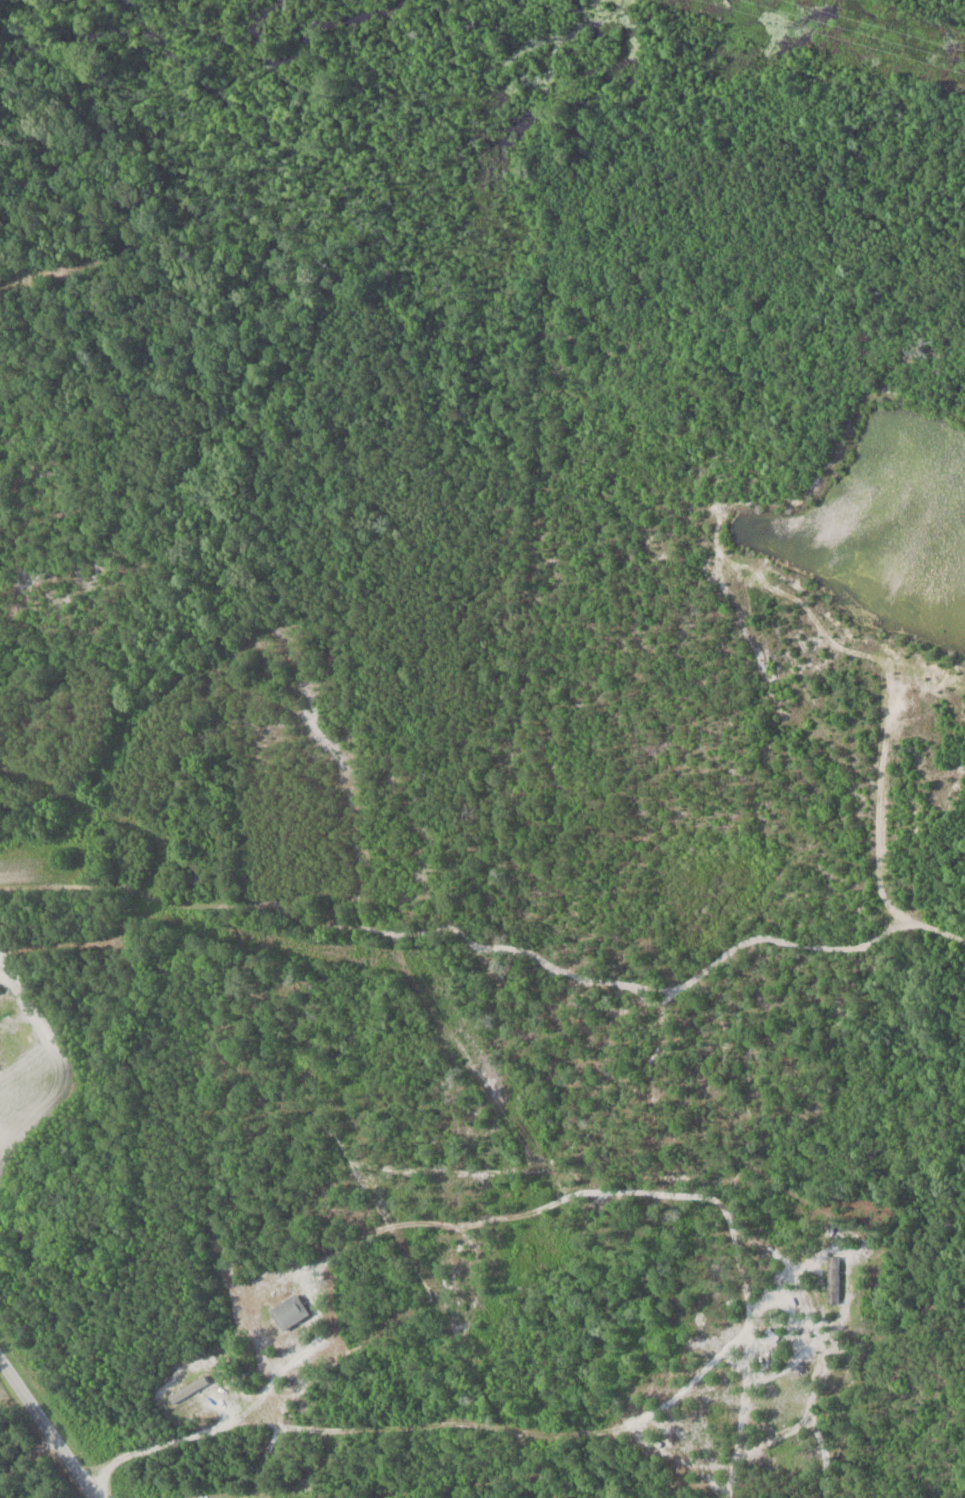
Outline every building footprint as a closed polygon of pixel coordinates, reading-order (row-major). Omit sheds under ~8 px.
[(310,1314),(297,1293),(270,1311),(284,1331),(310,1314)]
